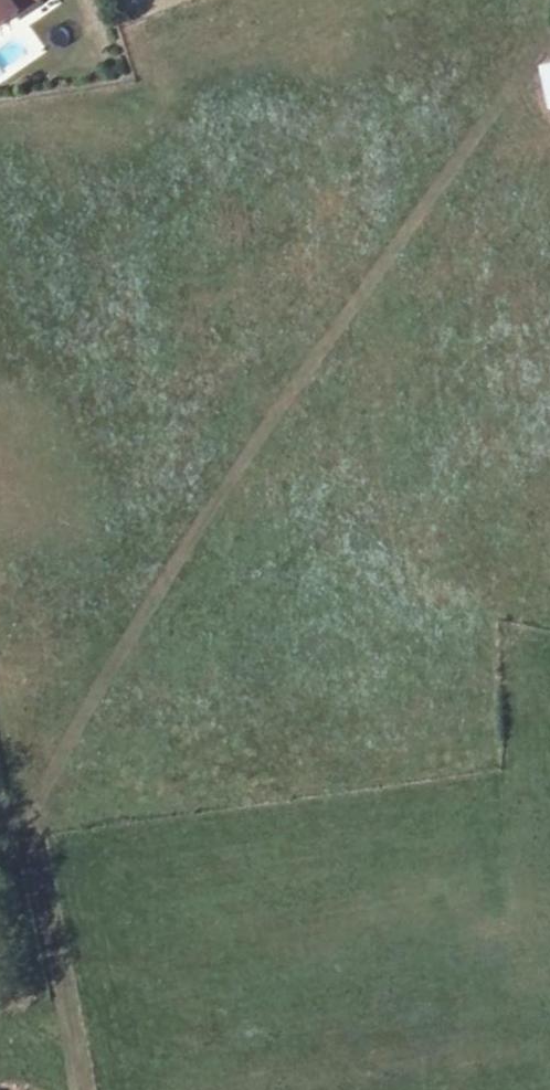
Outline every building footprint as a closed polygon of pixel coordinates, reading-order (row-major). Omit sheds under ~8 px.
[(15,15),(10,8),(22,0),(0,0),(0,25),(15,15)] [(15,15),(36,0),(22,0),(10,8),(15,15)]
